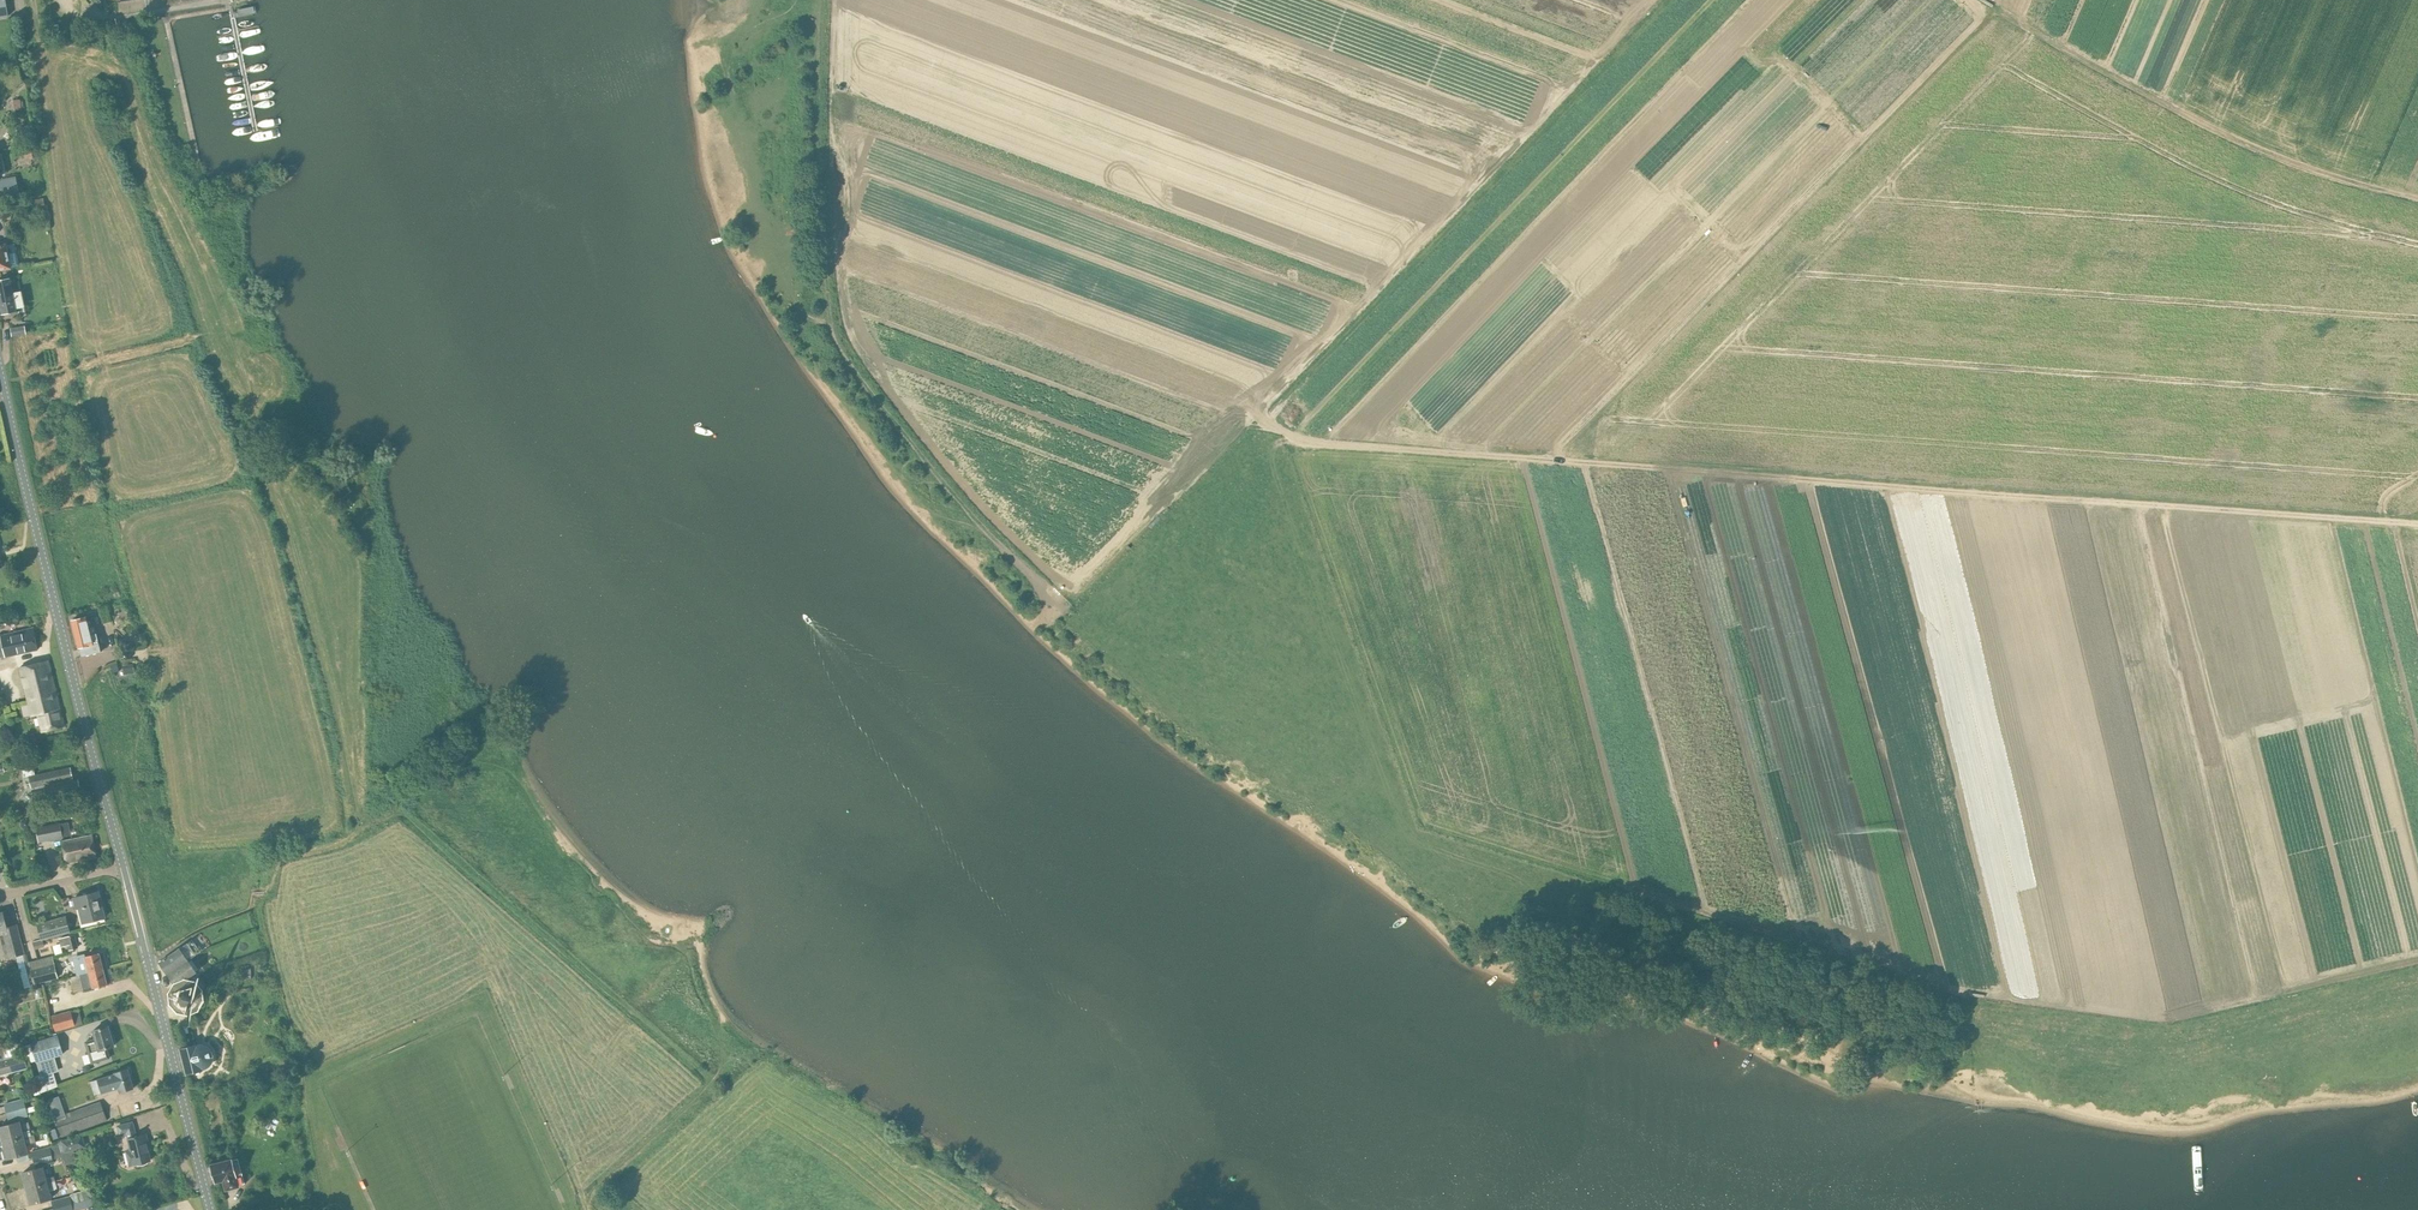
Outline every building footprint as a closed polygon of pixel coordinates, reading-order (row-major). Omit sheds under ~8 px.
[(8,16),(5,0),(0,0),(0,17),(8,16)] [(2123,69),(2119,76),(2132,84),(2136,77),(2123,69)] [(18,150),(20,159),(33,157),(32,148),(18,150)] [(12,196),(19,194),(15,177),(1,180),(0,180),(0,198),(5,197),(12,196)] [(43,197),(24,202),(25,208),(45,204),(43,197)] [(5,268),(9,268),(5,245),(0,245),(0,269),(5,268)] [(0,280),(0,305),(2,314),(15,311),(15,309),(24,307),(21,291),(12,292),(9,278),(0,280)] [(25,326),(11,328),(12,336),(26,333),(25,326)] [(328,485),(332,493),(331,494),(334,500),(341,497),(339,495),(347,490),(340,476),(337,478),(337,479),(328,485)] [(71,620),(72,624),(78,648),(79,648),(81,656),(101,652),(96,633),(88,635),(83,617),(71,620)] [(0,636),(0,657),(6,656),(26,652),(37,650),(33,628),(21,630),(0,636)] [(125,637),(118,639),(121,648),(127,646),(125,637)] [(20,667),(32,716),(38,715),(42,731),(64,726),(48,660),(20,667)] [(123,665),(124,675),(135,673),(133,664),(123,665)] [(31,790),(29,793),(33,796),(30,799),(34,802),(48,799),(69,795),(80,792),(78,779),(73,780),(70,767),(52,771),(41,774),(30,777),(32,787),(33,790),(31,790)] [(21,822),(21,826),(24,829),(28,829),(31,826),(31,822),(28,819),(24,819),(21,822)] [(36,827),(39,842),(63,838),(60,823),(36,827)] [(93,835),(62,841),(66,863),(97,856),(93,835)] [(80,923),(93,920),(104,917),(98,891),(74,897),(77,909),(80,923)] [(8,957),(25,953),(20,934),(18,925),(7,927),(3,912),(0,913),(0,935),(2,934),(8,957)] [(38,924),(42,939),(70,932),(66,917),(38,924)] [(70,950),(78,948),(75,935),(59,939),(61,947),(68,945),(70,950)] [(36,945),(41,964),(52,961),(47,942),(36,945)] [(166,973),(187,958),(180,948),(159,962),(166,973)] [(91,972),(107,968),(105,958),(101,959),(99,952),(77,958),(79,967),(89,964),(91,972)] [(22,955),(31,986),(35,985),(27,954),(22,955)] [(175,986),(185,979),(197,971),(187,958),(166,973),(175,986)] [(54,964),(32,970),(35,983),(57,978),(54,964)] [(80,974),(84,990),(94,987),(107,984),(105,977),(109,976),(107,968),(91,972),(80,974)] [(188,1005),(190,1005),(191,1004),(192,1003),(193,1002),(194,1001),(195,999),(195,998),(195,996),(195,994),(195,993),(194,991),(193,990),(192,989),(190,988),(189,988),(187,987),(186,987),(184,987),(182,988),(181,989),(180,989),(179,991),(178,992),(177,993),(177,995),(177,996),(177,998),(177,999),(178,1001),(179,1002),(180,1003),(181,1004),(182,1005),(184,1005),(185,1006),(187,1006),(188,1005)] [(75,1026),(74,1023),(82,1021),(79,1010),(71,1012),(71,1011),(51,1016),(55,1032),(75,1026)] [(92,1063),(109,1058),(106,1048),(114,1045),(108,1026),(93,1030),(96,1039),(85,1042),(92,1063)] [(41,1076),(59,1071),(55,1056),(63,1054),(57,1035),(31,1043),(41,1076)] [(179,1048),(186,1074),(202,1070),(208,1067),(210,1066),(212,1062),(214,1060),(214,1056),(213,1053),(212,1050),(210,1047),(207,1045),(204,1044),(200,1043),(195,1044),(179,1048)] [(3,1059),(2,1058),(17,1054),(14,1044),(0,1048),(0,1060),(3,1059)] [(24,1055),(0,1061),(0,1075),(28,1068),(24,1055)] [(114,1072),(115,1074),(98,1079),(102,1092),(119,1087),(120,1092),(134,1088),(128,1068),(114,1072)] [(37,1084),(32,1086),(35,1095),(40,1093),(37,1084)] [(47,1094),(53,1111),(54,1111),(63,1135),(108,1120),(101,1102),(74,1111),(66,1087),(47,1094)] [(4,1104),(7,1113),(26,1108),(24,1099),(4,1104)] [(26,1108),(7,1113),(9,1120),(28,1115),(26,1108)] [(3,1142),(23,1137),(31,1135),(30,1129),(22,1132),(19,1121),(0,1126),(0,1129),(3,1142)] [(126,1133),(130,1148),(125,1149),(129,1166),(134,1165),(134,1164),(150,1160),(147,1150),(149,1149),(146,1134),(137,1136),(137,1135),(136,1135),(132,1122),(117,1126),(119,1134),(126,1133)] [(48,1130),(41,1132),(43,1140),(50,1138),(48,1130)] [(23,1137),(3,1142),(8,1158),(27,1153),(25,1145),(36,1142),(34,1134),(31,1135),(23,1137)] [(82,1135),(51,1143),(49,1148),(51,1154),(52,1157),(61,1154),(61,1153),(63,1152),(64,1153),(86,1147),(82,1135)] [(49,1148),(31,1153),(33,1159),(51,1154),(49,1148)] [(53,1162),(52,1157),(51,1154),(33,1159),(35,1166),(53,1162)] [(216,1182),(224,1179),(226,1189),(228,1188),(229,1190),(236,1188),(235,1186),(237,1186),(231,1160),(211,1165),(214,1173),(212,1175),(213,1178),(215,1179),(216,1182)] [(55,1181),(54,1176),(45,1178),(42,1167),(23,1172),(27,1188),(55,1181)] [(57,1188),(55,1181),(27,1188),(31,1204),(51,1199),(48,1191),(54,1189),(57,1188)] [(51,1202),(53,1208),(90,1199),(84,1190),(71,1194),(68,1197),(51,1202)] [(96,1205),(92,1198),(90,1199),(53,1208),(54,1209),(78,1209),(96,1205)]
